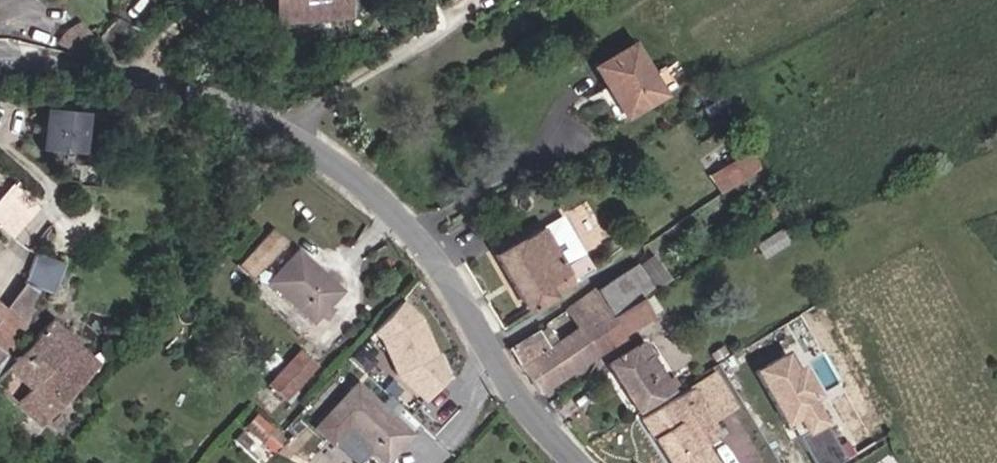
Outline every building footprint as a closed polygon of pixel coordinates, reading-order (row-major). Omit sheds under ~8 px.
[(216,18),(231,7),(225,0),(224,0),(210,10),(216,18)] [(264,22),(291,22),(292,14),(303,14),(304,5),(317,5),(317,13),(344,13),(343,0),(263,0),(264,22)] [(718,14),(742,0),(710,0),(718,14)] [(622,77),(661,55),(639,23),(604,47),(622,77)] [(661,55),(622,77),(633,95),(671,71),(661,55)] [(71,150),(73,109),(33,108),(31,148),(71,150)] [(761,173),(747,151),(709,174),(724,197),(761,173)] [(32,205),(14,190),(4,203),(0,208),(0,229),(8,235),(32,205)] [(574,251),(551,214),(534,225),(557,262),(574,251)] [(557,262),(534,225),(534,224),(488,252),(524,309),(569,281),(557,262)] [(237,262),(253,278),(289,241),(273,225),(237,262)] [(307,318),(335,288),(296,251),(268,280),(307,318)] [(23,286),(40,296),(55,270),(38,261),(23,286)] [(66,277),(55,270),(40,296),(50,302),(66,277)] [(21,326),(40,296),(23,286),(5,313),(21,326)] [(562,307),(576,327),(581,336),(605,321),(602,317),(586,291),(562,307)] [(443,376),(417,318),(398,300),(371,329),(378,337),(395,373),(422,398),(443,376)] [(0,309),(0,353),(10,361),(14,358),(19,352),(8,343),(21,326),(5,313),(0,309)] [(59,359),(83,380),(100,364),(50,321),(34,337),(59,359)] [(581,336),(576,327),(543,348),(528,337),(507,352),(532,390),(592,352),(581,336)] [(624,350),(602,365),(634,412),(667,392),(634,344),(624,350)] [(261,380),(269,387),(300,354),(292,348),(261,380)] [(808,398),(814,394),(798,366),(791,369),(782,353),(754,369),(784,422),(796,415),(804,430),(796,434),(813,462),(835,462),(844,458),(808,398)] [(300,354),(269,387),(278,396),(309,363),(300,354)] [(731,356),(693,380),(697,388),(702,395),(740,371),(731,356)] [(37,382),(14,358),(10,361),(0,372),(0,387),(17,401),(37,382)] [(37,382),(17,401),(41,421),(83,380),(59,359),(37,382)] [(326,412),(313,426),(325,436),(336,425),(341,429),(382,462),(383,462),(409,436),(352,384),(326,412)] [(681,387),(638,416),(667,462),(712,462),(698,445),(711,437),(686,396),(681,387)] [(702,395),(697,388),(686,396),(711,437),(723,429),(711,410),(702,395)] [(254,414),(245,431),(277,448),(286,431),(254,414)] [(804,430),(796,415),(784,422),(787,428),(791,426),(796,434),(804,430)]
